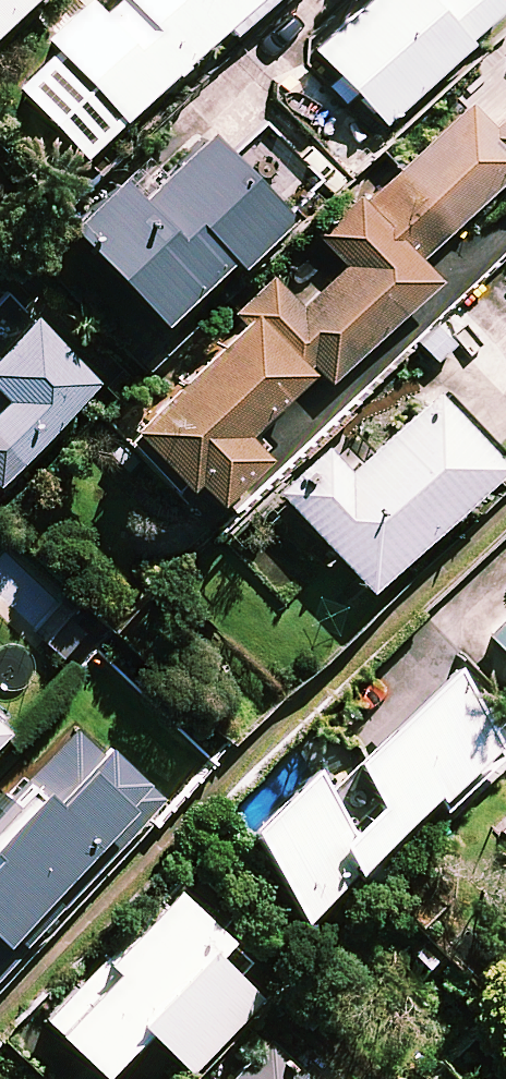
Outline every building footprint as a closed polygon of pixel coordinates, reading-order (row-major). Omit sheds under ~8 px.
[(16,0),(0,0),(0,15),(16,0)] [(78,2),(44,35),(55,46),(16,84),(82,154),(222,21),(228,26),(255,0),(76,0),(78,2)] [(312,44),(380,114),(495,4),(491,0),(358,0),(312,44)] [(503,67),(384,182),(374,172),(313,230),(342,261),(299,303),(277,280),(122,429),(174,484),(187,471),(213,498),(260,453),(238,430),(309,361),(327,380),(433,279),(414,260),(505,172),(505,70),(503,67)] [(283,212),(196,121),(128,186),(115,172),(64,220),(156,317),(225,252),(232,260),(283,212)] [(93,380),(32,313),(28,317),(4,290),(0,294),(0,465),(93,380)] [(214,539),(265,597),(290,597),(336,556),(362,585),(502,458),(434,383),(349,460),(328,436),(214,539)] [(486,632),(505,653),(505,612),(486,632)] [(370,797),(359,807),(342,823),(309,759),(243,821),(297,908),(425,788),(435,800),(493,746),(448,657),(346,752),(370,797)] [(159,797),(74,720),(24,776),(31,782),(0,817),(0,974),(159,797)] [(244,951),(170,882),(44,1016),(95,1064),(138,1020),(186,1065),(256,990),(230,966),(244,951)] [(266,1034),(225,1076),(229,1078),(342,1078),(304,1043),(290,1057),(266,1034)]
